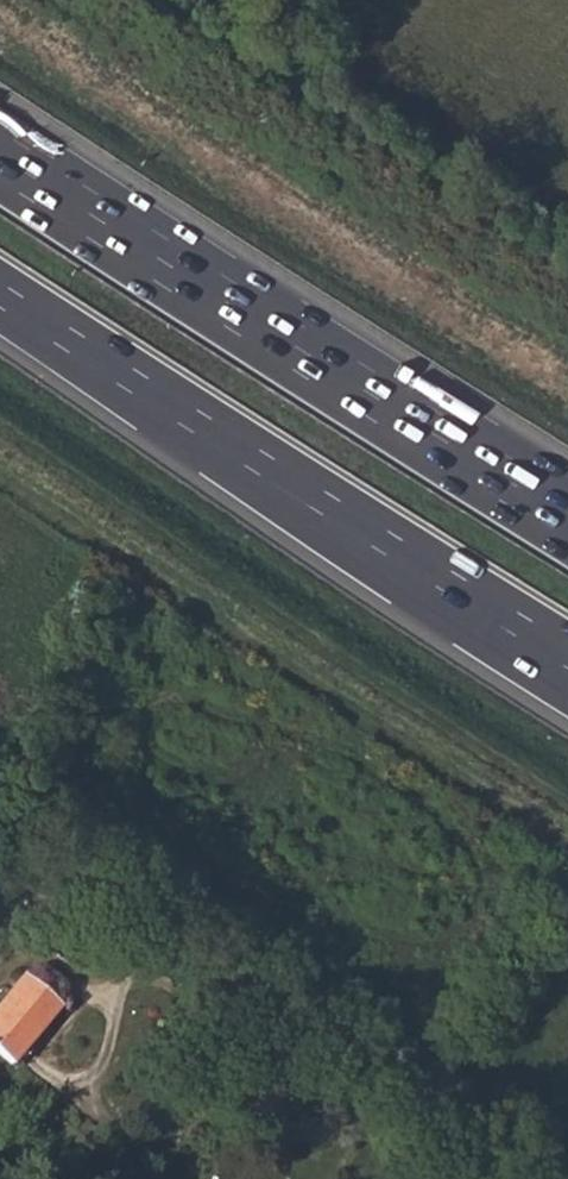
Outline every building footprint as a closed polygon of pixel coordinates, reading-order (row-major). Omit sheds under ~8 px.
[(36,1039),(62,999),(0,962),(0,1017),(36,1039)]
